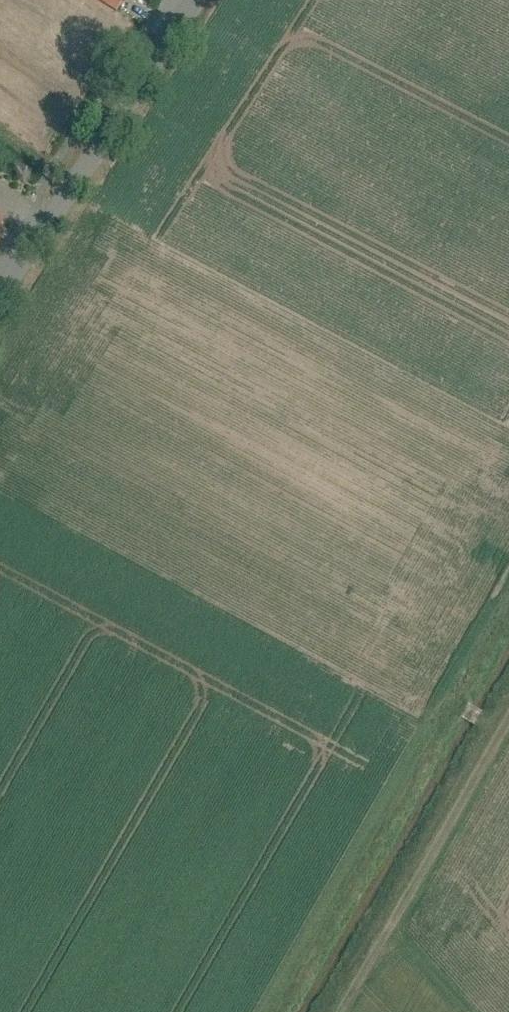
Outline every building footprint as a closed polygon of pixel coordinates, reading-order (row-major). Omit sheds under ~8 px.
[(119,10),(126,0),(103,0),(119,10)]
